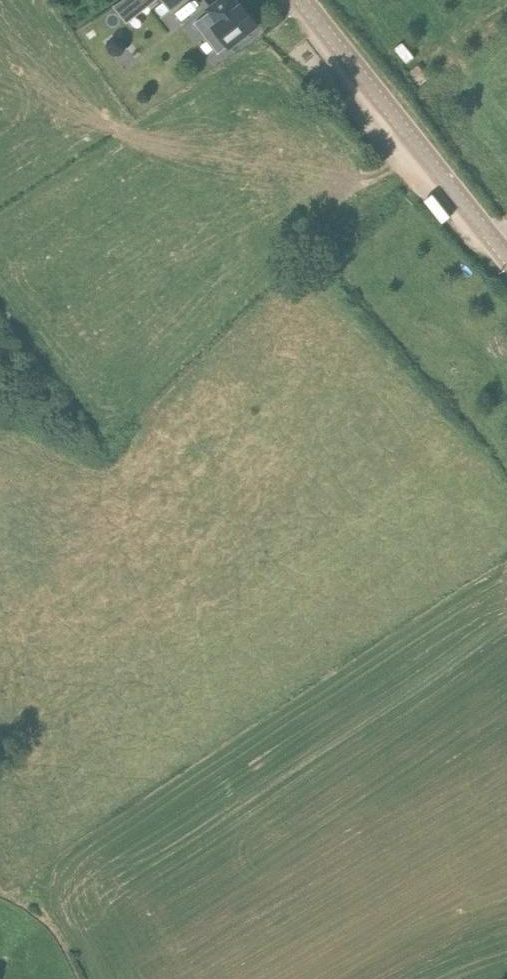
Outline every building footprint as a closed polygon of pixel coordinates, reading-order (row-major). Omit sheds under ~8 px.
[(143,9),(155,0),(136,0),(143,9)] [(171,10),(183,0),(163,0),(171,10)] [(203,13),(215,29),(212,31),(212,36),(220,47),(225,48),(228,45),(230,47),(243,37),(258,25),(256,21),(257,20),(251,13),(250,14),(242,4),(239,6),(235,0),(219,0),(210,7),(203,13)]
